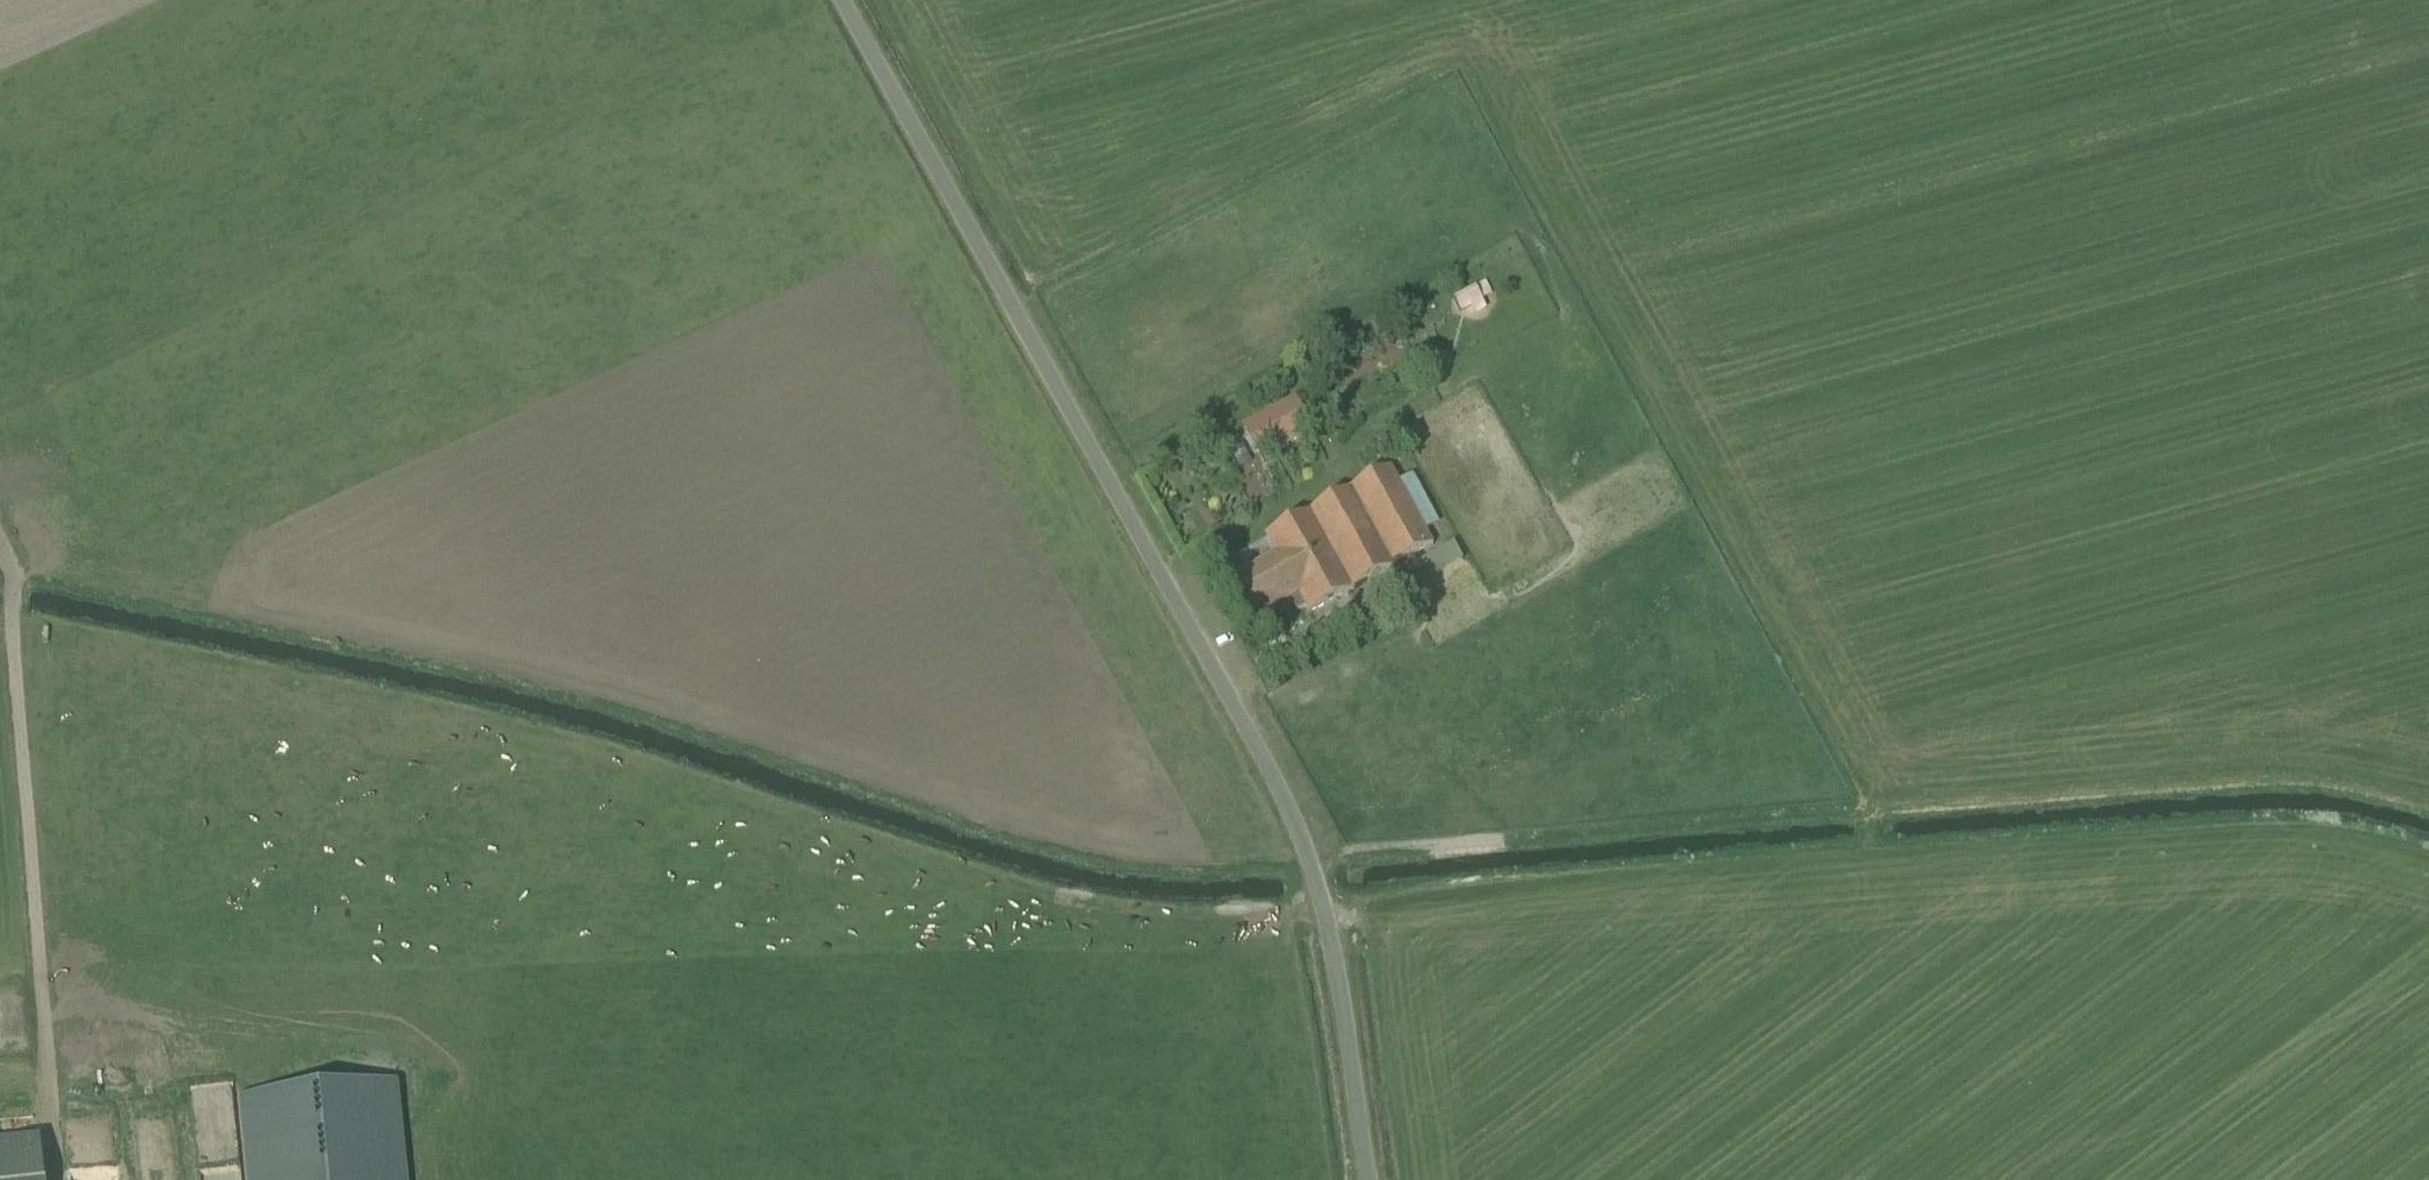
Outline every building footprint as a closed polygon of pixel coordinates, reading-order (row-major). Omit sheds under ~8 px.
[(1473,288),(1455,298),(1463,313),(1471,309),(1474,315),(1485,309),(1473,288)] [(1244,425),(1259,454),(1274,446),(1277,452),(1298,440),(1295,435),(1309,428),(1293,398),(1244,425)] [(1243,449),(1232,455),(1238,465),(1248,460),(1243,449)] [(1390,468),(1286,525),(1265,536),(1276,555),(1234,578),(1257,619),(1290,600),(1297,612),(1305,608),(1309,614),(1329,603),(1433,547),(1390,468)] [(1412,563),(1420,578),(1461,557),(1453,542),(1412,563)] [(1441,568),(1421,582),(1427,590),(1440,581),(1441,583),(1448,578),(1441,568)] [(240,1097),(248,1179),(408,1179),(398,1081),(307,1090),(300,1091),(240,1097)] [(42,1136),(0,1140),(0,1179),(46,1179),(42,1136)]
